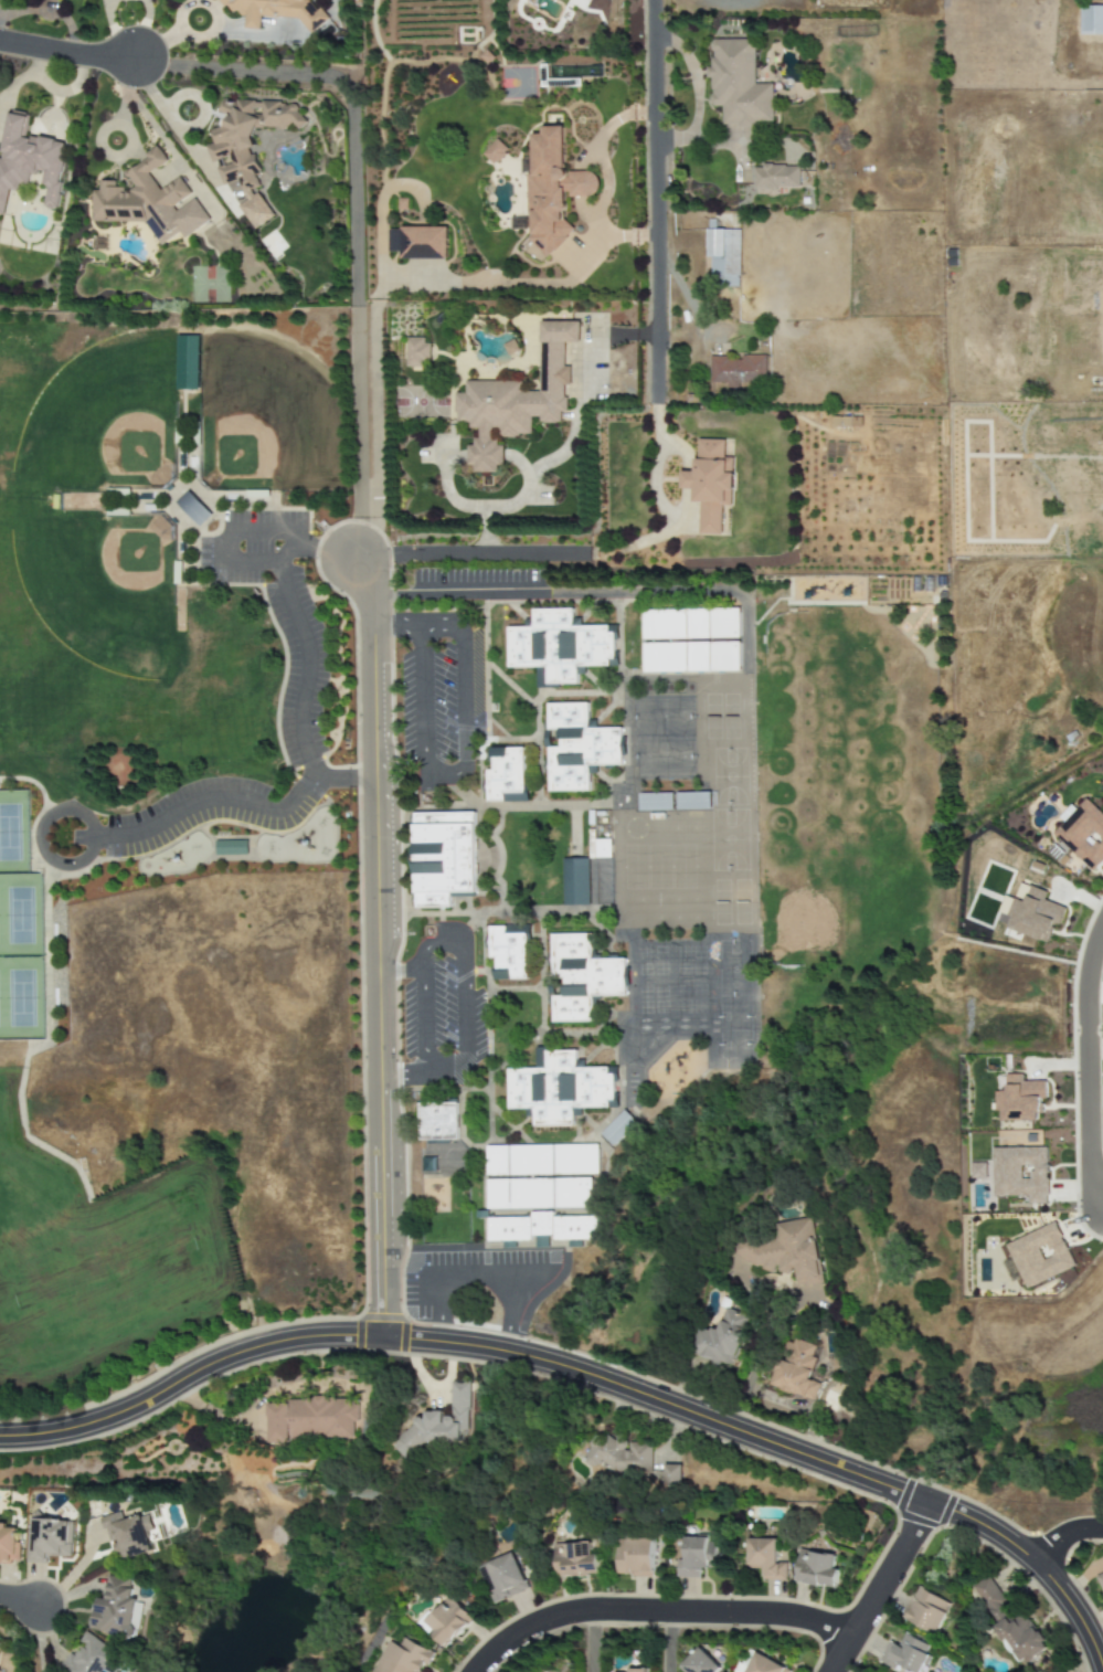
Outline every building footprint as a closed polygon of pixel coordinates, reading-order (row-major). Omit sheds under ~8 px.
[(227,10),(237,10),(245,21),(245,29),(260,30),(261,17),(298,19),(309,34),(328,19),(322,12),(316,11),(308,1),(308,0),(220,0),(227,10)] [(1102,35),(1102,6),(1080,6),(1080,35),(1102,35)] [(755,40),(711,40),(712,67),(707,67),(707,78),(711,78),(711,107),(722,107),(722,126),(773,126),(773,84),(755,84),(755,40)] [(205,147),(213,163),(218,163),(218,174),(222,182),(238,183),(246,199),(240,206),(252,229),(273,219),(260,194),(259,187),(254,176),(261,172),(253,156),(247,151),(256,147),(251,137),(255,131),(260,129),(299,130),(306,121),(296,113),(297,104),(225,100),(218,110),(230,119),(225,125),(213,131),(212,143),(205,147)] [(4,216),(9,187),(26,190),(30,172),(43,174),(41,185),(47,186),(43,207),(55,209),(67,143),(26,136),(30,114),(8,111),(0,155),(0,215),(4,216)] [(565,173),(564,127),(542,127),(542,135),(532,135),(533,175),(527,175),(528,246),(542,246),(542,253),(567,253),(566,197),(598,197),(597,172),(565,173)] [(494,165),(508,150),(496,140),(483,155),(494,165)] [(92,222),(144,223),(160,246),(179,233),(183,239),(209,221),(194,199),(178,210),(169,210),(191,194),(180,178),(161,191),(149,174),(167,161),(157,146),(146,154),(146,160),(129,171),(124,171),(135,187),(126,193),(123,188),(115,188),(115,181),(99,181),(99,190),(92,190),(92,222)] [(753,165),(753,188),(799,190),(800,167),(753,165)] [(447,260),(447,228),(388,228),(388,252),(400,252),(400,259),(447,260)] [(740,230),(707,230),(706,258),(711,258),(710,287),(739,288),(740,230)] [(540,392),(519,393),(519,382),(465,382),(465,393),(455,393),(456,426),(479,425),(479,443),(469,443),(470,473),(503,473),(502,446),(495,446),(495,429),(501,429),(501,436),(531,436),(531,422),(561,421),(561,413),(567,413),(567,368),(564,368),(564,343),(579,343),(579,322),(539,322),(540,392)] [(200,336),(177,336),(176,390),(199,390),(200,336)] [(428,339),(406,338),(406,367),(427,368),(428,339)] [(710,384),(726,384),(726,389),(741,388),(741,384),(766,384),(766,356),(741,356),(741,358),(709,358),(710,384)] [(699,535),(721,535),(722,507),(732,507),(733,458),(724,458),(724,440),(696,440),(695,472),(680,472),(680,489),(693,490),(693,502),(699,503),(699,535)] [(176,501),(188,491),(212,516),(201,528),(176,501)] [(641,611),(643,673),(740,673),(739,609),(641,611)] [(508,667),(507,627),(532,628),(532,611),(572,610),(572,627),(608,626),(609,632),(613,632),(614,660),(608,660),(608,668),(576,667),(577,684),(545,685),(547,668),(508,667)] [(549,792),(548,748),(560,748),(559,730),(547,730),(548,703),(588,703),(587,729),(621,728),(622,765),(587,765),(590,792),(549,792)] [(487,802),(486,770),(491,771),(491,759),(491,749),(523,748),(523,786),(527,789),(528,801),(487,802)] [(638,812),(637,794),(672,793),(672,811),(638,812)] [(676,793),(676,811),(710,809),(710,793),(676,793)] [(1086,800),(1053,835),(1093,872),(1102,860),(1102,816),(1086,800)] [(414,908),(413,814),(475,813),(476,893),(449,893),(450,908),(414,908)] [(214,842),(214,856),(246,856),(246,840),(214,842)] [(610,840),(588,840),(589,859),(610,858),(610,840)] [(562,859),(563,906),(588,906),(587,859),(562,859)] [(1047,892),(1030,886),(1024,902),(1013,898),(1007,916),(1013,918),(1009,929),(1047,943),(1054,924),(1059,925),(1066,908),(1044,900),(1047,892)] [(488,928),(489,960),(496,960),(496,981),(528,980),(526,933),(506,933),(506,928),(488,928)] [(551,935),(551,980),(563,980),(563,996),(551,996),(552,1024),(592,1023),(592,996),(625,996),(625,960),(591,959),(591,933),(551,935)] [(507,1069),(507,1111),(533,1110),(534,1126),(574,1125),(573,1110),(607,1110),(607,1102),(615,1101),(614,1075),(607,1075),(607,1068),(576,1068),(575,1050),(545,1050),(545,1068),(507,1069)] [(1046,1081),(1023,1081),(1023,1075),(1006,1075),(1006,1091),(995,1091),(995,1111),(1002,1111),(1002,1121),(1040,1121),(1040,1099),(1046,1099),(1046,1081)] [(421,1141),(418,1103),(457,1103),(457,1141),(421,1141)] [(600,1134),(624,1111),(636,1122),(612,1146),(600,1134)] [(485,1146),(487,1209),(591,1208),(592,1178),(598,1175),(598,1144),(485,1146)] [(992,1148),(993,1197),(1028,1196),(1029,1204),(1048,1204),(1047,1148),(992,1148)] [(422,1157),(422,1172),(436,1172),(436,1157),(422,1157)] [(970,1163),(970,1181),(989,1181),(989,1163),(970,1163)] [(487,1218),(488,1242),(531,1241),(531,1237),(553,1236),(554,1241),(597,1239),(597,1218),(553,1217),(553,1211),(531,1213),(531,1218),(487,1218)] [(822,1283),(813,1222),(730,1234),(735,1267),(761,1264),(762,1275),(794,1270),(796,1287),(822,1283)] [(1006,1244),(1025,1289),(1074,1267),(1056,1223),(1006,1244)] [(731,1367),(749,1317),(724,1308),(715,1334),(700,1328),(691,1352),(731,1367)] [(815,1401),(820,1384),(808,1381),(815,1358),(811,1357),(814,1347),(785,1338),(771,1388),(815,1401)] [(471,1383),(452,1382),(451,1418),(444,1417),(444,1412),(426,1411),(426,1418),(416,1418),(416,1428),(399,1428),(398,1458),(418,1458),(418,1443),(461,1445),(461,1430),(469,1431),(471,1383)] [(272,1439),(358,1438),(358,1422),(362,1422),(362,1400),(271,1400),(272,1439)] [(652,1468),(651,1445),(628,1445),(627,1437),(588,1438),(589,1470),(652,1468)] [(663,1486),(680,1486),(680,1465),(664,1465),(663,1486)] [(157,1552),(152,1531),(157,1530),(153,1514),(127,1521),(125,1512),(106,1517),(113,1543),(120,1541),(125,1561),(157,1552)] [(75,1557),(76,1521),(36,1520),(35,1545),(30,1545),(30,1563),(51,1564),(51,1557),(75,1557)] [(21,1561),(22,1529),(9,1529),(9,1524),(0,1524),(0,1561),(21,1561)] [(701,1578),(701,1568),(717,1569),(717,1542),(709,1542),(709,1537),(686,1537),(685,1560),(679,1560),(678,1578),(701,1578)] [(618,1576),(654,1577),(655,1540),(619,1539),(618,1576)] [(748,1569),(763,1569),(763,1581),(787,1581),(787,1563),(777,1562),(778,1540),(748,1539),(748,1569)] [(557,1577),(598,1576),(598,1555),(592,1555),(592,1543),(556,1544),(557,1577)] [(841,1558),(803,1549),(795,1581),(833,1590),(841,1558)] [(494,1604),(530,1590),(515,1553),(480,1567),(494,1604)] [(96,1633),(142,1639),(147,1602),(135,1601),(138,1580),(113,1576),(110,1599),(101,1598),(96,1633)] [(973,1585),(998,1625),(994,1627),(1002,1641),(1006,1639),(1022,1665),(1049,1649),(1026,1612),(1015,1619),(989,1576),(973,1585)] [(952,1605),(921,1587),(903,1619),(934,1636),(952,1605)] [(475,1618),(451,1597),(425,1625),(448,1647),(475,1618)] [(63,1671),(111,1671),(112,1671),(121,1671),(130,1659),(90,1634),(77,1655),(75,1653),(63,1671)] [(905,1634),(899,1646),(888,1641),(879,1662),(895,1670),(897,1665),(911,1671),(920,1671),(932,1646),(905,1634)] [(375,1671),(424,1671),(433,1653),(405,1639),(401,1646),(391,1641),(375,1671)] [(722,1669),(701,1647),(679,1668),(683,1671),(718,1671),(722,1669)] [(791,1670),(756,1653),(746,1671),(790,1671),(791,1670)]
